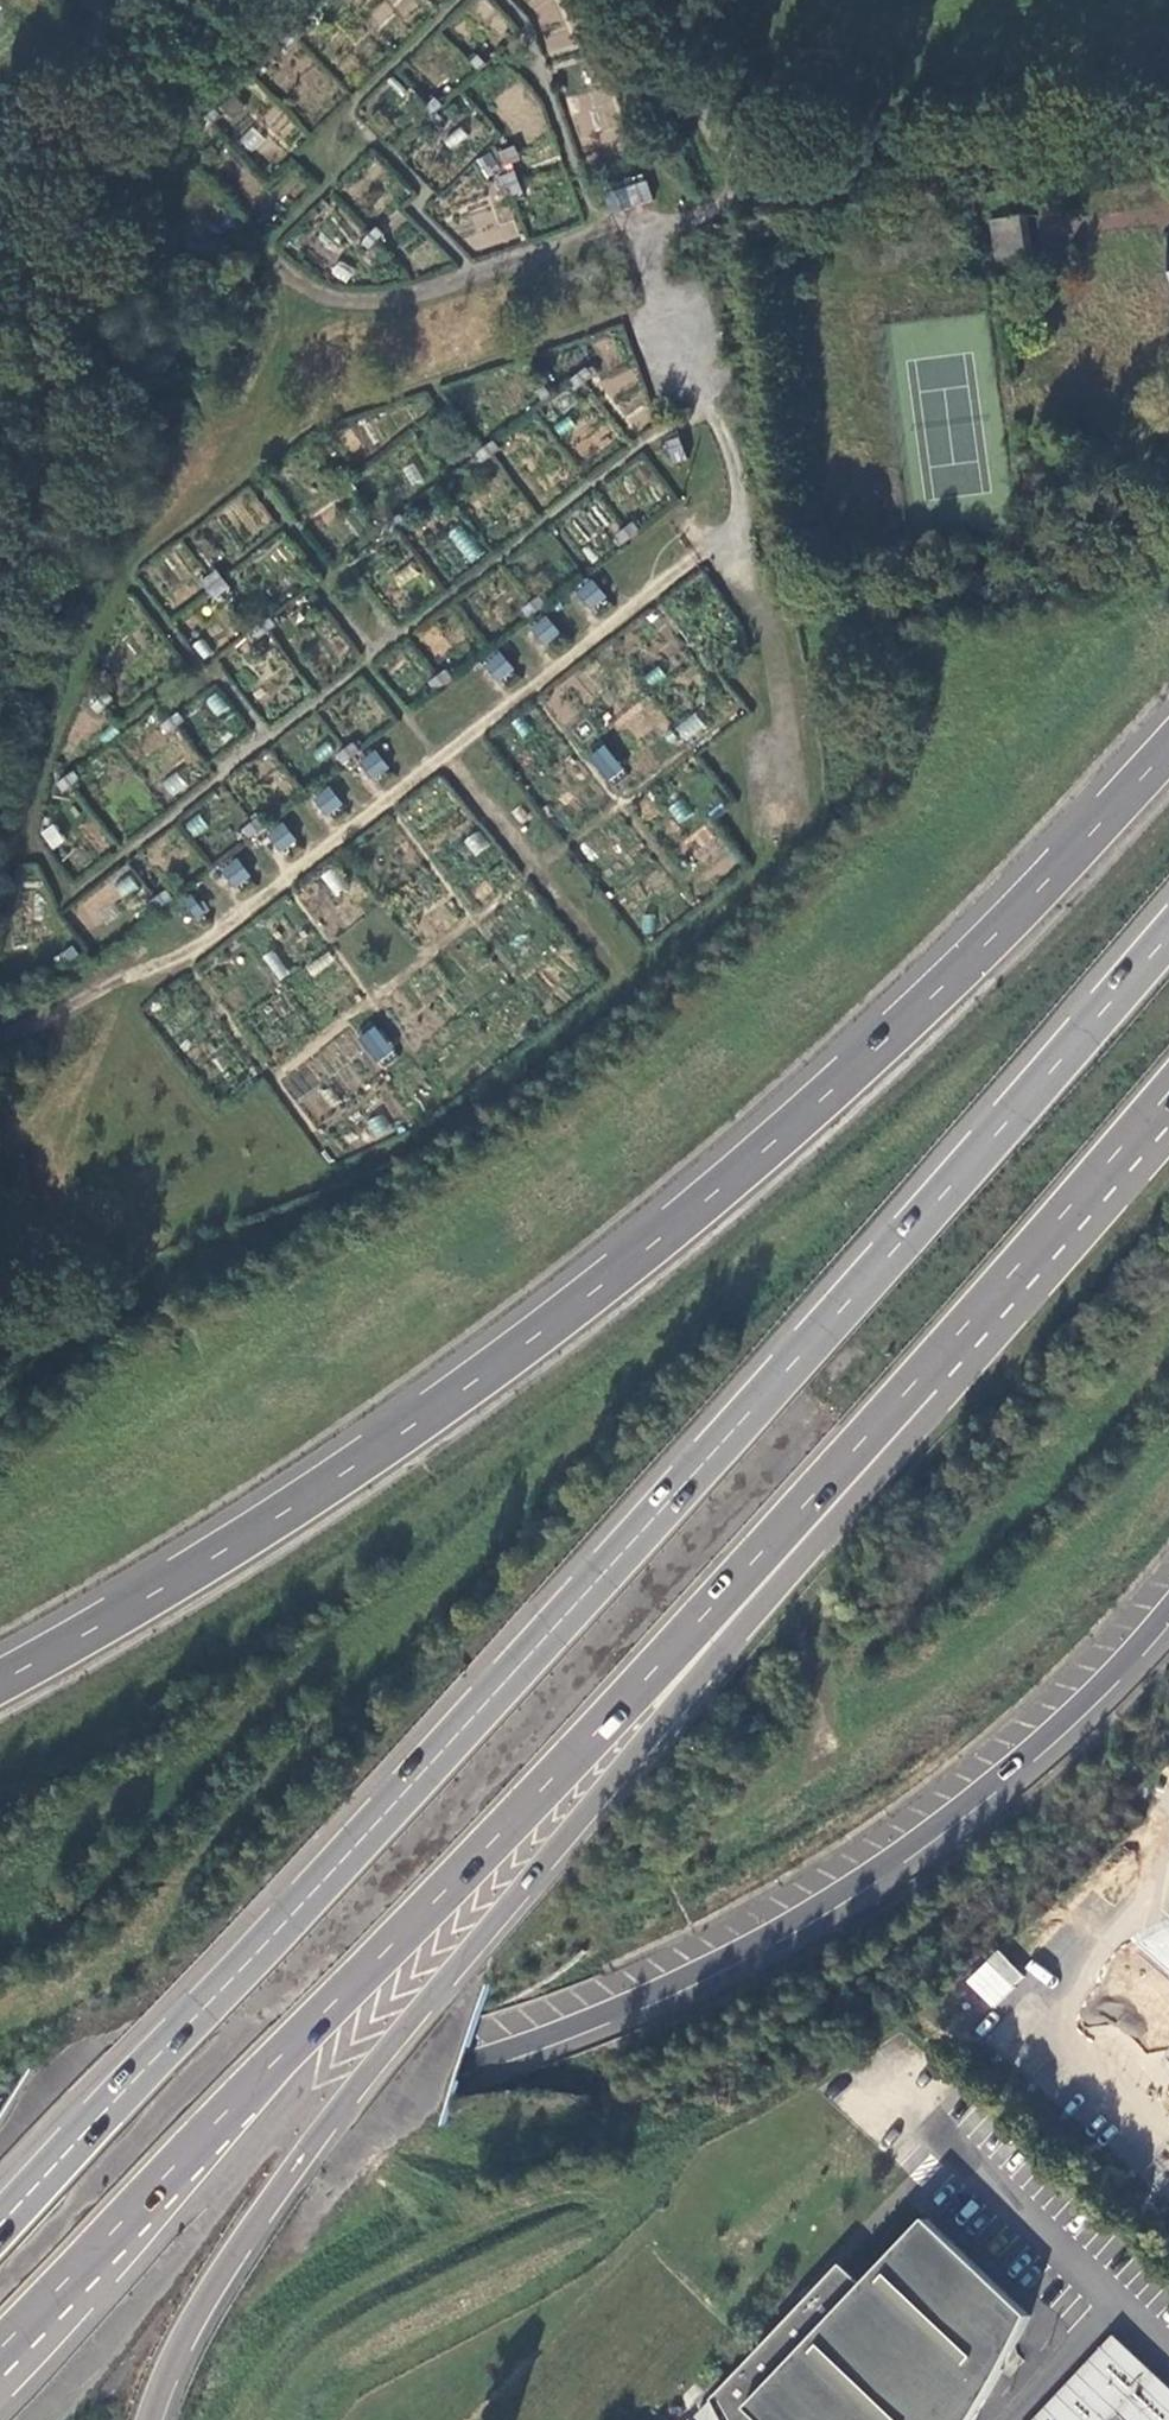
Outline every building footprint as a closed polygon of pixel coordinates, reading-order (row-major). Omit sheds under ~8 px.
[(322,12),(310,23),(319,32),(331,22),(322,12)] [(300,26),(286,40),(293,47),(307,33),(300,26)] [(594,34),(584,37),(591,56),(600,52),(594,34)] [(285,44),(273,55),(282,64),(294,53),(285,44)] [(482,56),(473,63),(481,71),(489,63),(482,56)] [(446,106),(439,99),(432,106),(425,114),(439,128),(446,121),(439,114),(446,106)] [(216,109),(203,123),(210,130),(223,116),(216,109)] [(522,169),(515,150),(503,155),(510,173),(522,169)] [(503,171),(494,154),(481,162),(490,178),(503,171)] [(518,172),(499,180),(503,189),(511,185),(515,194),(525,191),(518,172)] [(645,179),(626,185),(632,204),(651,197),(645,179)] [(1036,214),(991,220),(996,262),(1042,256),(1036,214)] [(379,229),(365,243),(373,250),(386,236),(379,229)] [(380,245),(369,256),(380,267),(391,256),(380,245)] [(586,369),(572,381),(578,389),(593,377),(586,369)] [(547,387),(539,393),(545,401),(553,395),(547,387)] [(684,439),(670,443),(677,464),(690,459),(684,439)] [(495,441),(479,454),(486,461),(501,449),(495,441)] [(344,470),(336,476),(342,484),(334,490),(340,498),(356,486),(344,470)] [(401,516),(386,528),(392,537),(407,524),(401,516)] [(464,564),(479,556),(464,523),(448,531),(464,564)] [(635,523),(620,536),(626,544),(641,531),(635,523)] [(218,569),(202,582),(214,598),(230,585),(218,569)] [(609,598),(594,581),(577,595),(584,604),(594,611),(609,598)] [(541,598),(525,610),(530,618),(547,606),(541,598)] [(276,624),(269,616),(254,628),(260,636),(276,624)] [(563,634),(548,616),(531,630),(538,639),(548,646),(563,634)] [(517,670),(502,652),(484,666),(492,675),(502,682),(517,670)] [(448,671),(431,683),(437,691),(454,679),(448,671)] [(106,691),(93,706),(100,713),(114,698),(106,691)] [(179,712),(163,724),(168,732),(184,720),(179,712)] [(605,743),(587,755),(604,782),(623,771),(605,743)] [(355,744),(340,757),(346,765),(361,752),(355,744)] [(390,769),(378,752),(361,765),(368,774),(377,779),(390,769)] [(75,772),(59,785),(66,793),(81,780),(75,772)] [(344,806),(332,789),(315,801),(322,811),(330,816),(344,806)] [(261,818),(246,831),(252,839),(268,826),(261,818)] [(297,842),(285,825),(268,838),(275,847),(283,852),(297,842)] [(252,878),(240,861),(223,873),(230,883),(239,888),(252,878)] [(168,891),(152,904),(158,913),(175,899),(168,891)] [(205,911),(193,896),(185,902),(197,917),(205,911)] [(68,953),(57,939),(42,951),(53,965),(68,953)] [(81,955),(75,948),(68,953),(74,961),(81,955)] [(375,1024),(357,1037),(376,1063),(395,1050),(375,1024)] [(964,1981),(992,2008),(1023,1976),(995,1949),(964,1981)] [(988,2398),(997,2378),(1029,2313),(926,2215),(863,2282),(742,2402),(760,2419),(759,2419),(974,2419),(988,2398)] [(760,2419),(742,2402),(863,2282),(841,2260),(712,2396),(724,2419),(759,2419),(760,2419)] [(1037,2419),(1113,2419),(1120,2413),(1127,2419),(1168,2419),(1168,2384),(1117,2335),(1037,2419)]
